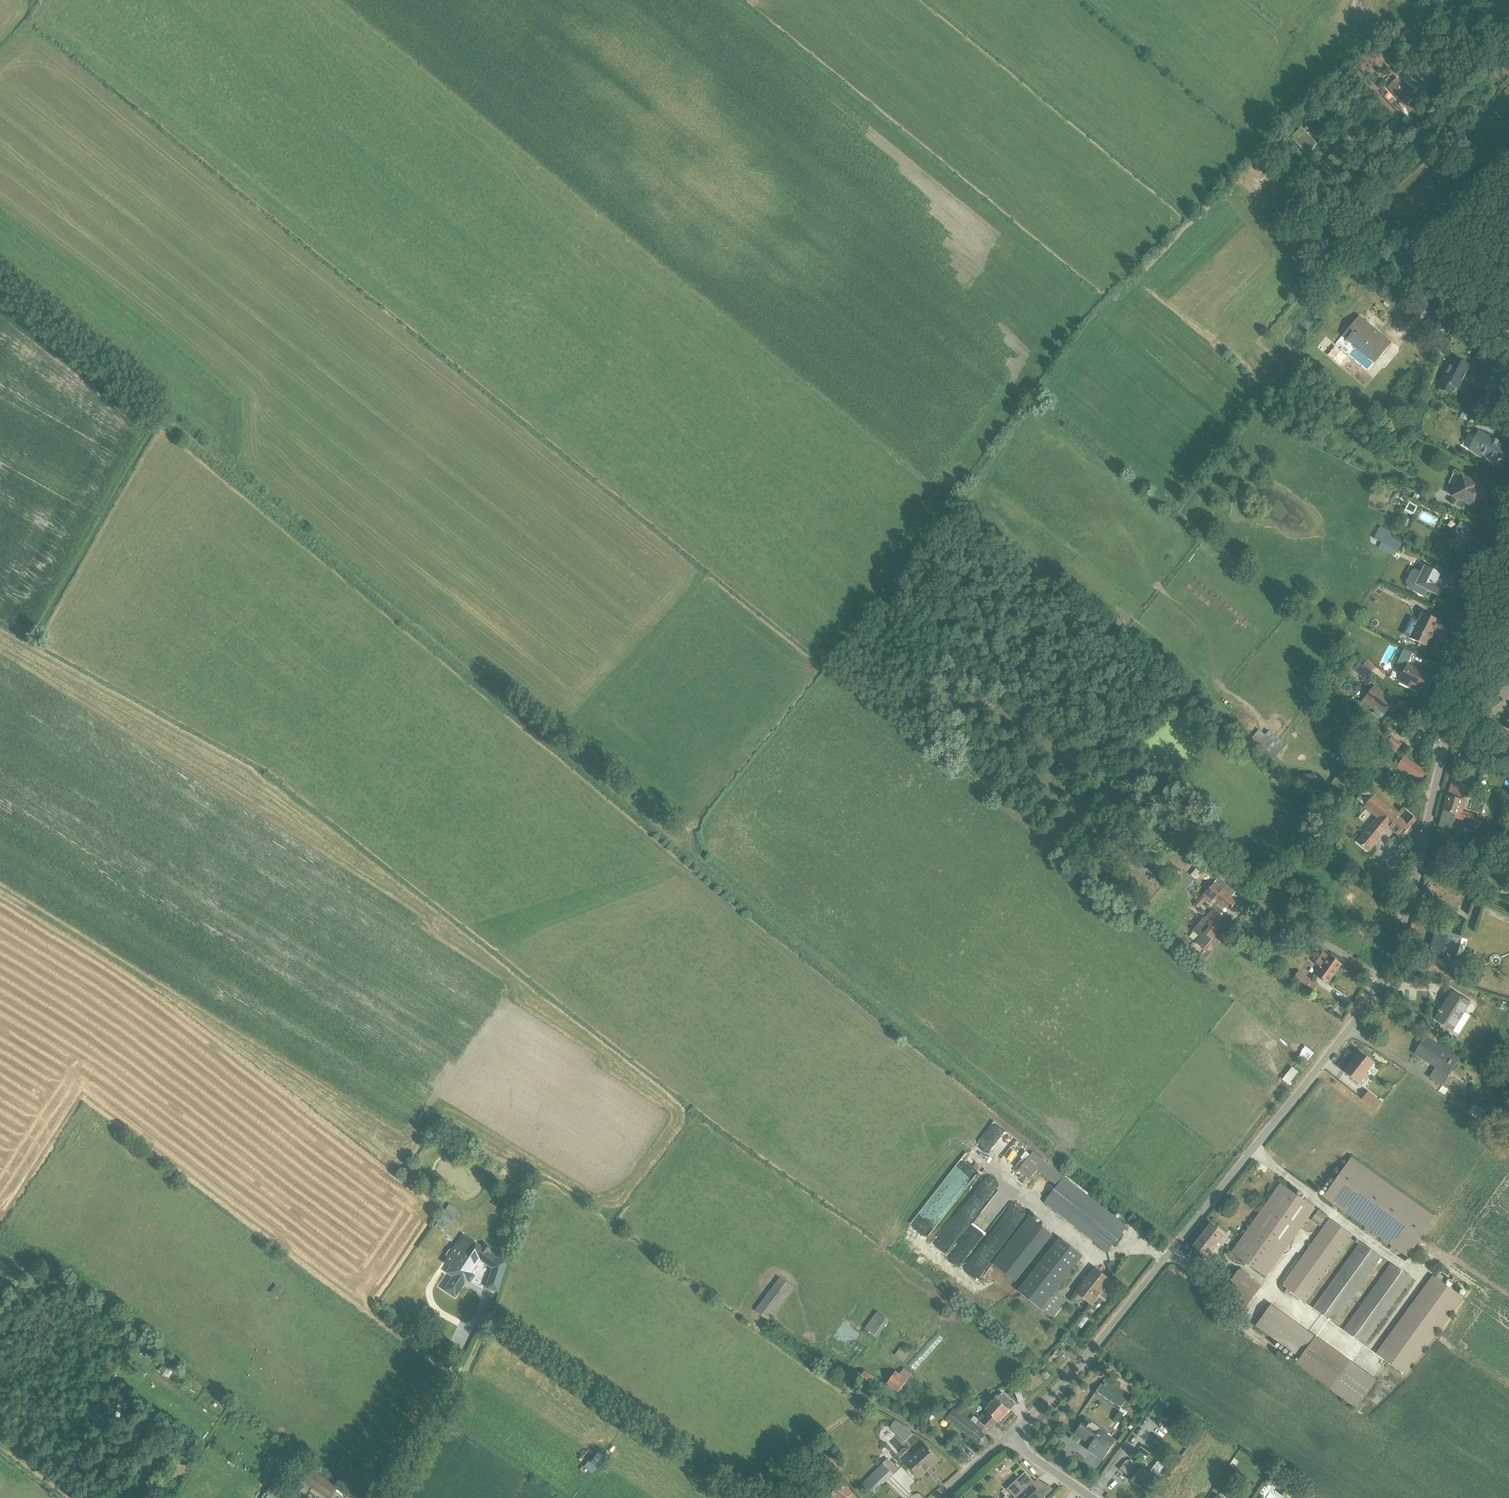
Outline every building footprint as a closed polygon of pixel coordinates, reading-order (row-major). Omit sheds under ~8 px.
[(1404,83),(1413,92),(1420,86),(1411,76),(1404,83)] [(1387,88),(1401,104),(1402,103),(1404,106),(1413,98),(1410,95),(1411,94),(1397,79),(1387,88)] [(1325,161),(1330,167),(1342,156),(1336,150),(1325,161)] [(1463,209),(1471,201),(1468,198),(1465,196),(1458,204),(1459,205),(1463,209)] [(1299,243),(1305,254),(1310,251),(1305,240),(1299,243)] [(1320,243),(1312,252),(1322,261),(1330,251),(1320,243)] [(1359,317),(1342,336),(1347,340),(1346,340),(1374,364),(1391,343),(1359,317)] [(1467,325),(1461,332),(1471,339),(1476,333),(1467,325)] [(1438,389),(1451,396),(1455,389),(1458,390),(1470,366),(1453,358),(1438,389)] [(1435,409),(1439,402),(1434,400),(1430,407),(1435,409)] [(1363,434),(1355,428),(1351,432),(1359,438),(1363,434)] [(1492,463),(1500,467),(1507,453),(1501,450),(1504,443),(1478,431),(1468,450),(1493,462),(1492,463)] [(1480,484),(1462,474),(1451,497),(1477,510),(1481,502),(1484,503),(1490,492),(1479,486),(1480,484)] [(1404,511),(1413,516),(1418,506),(1409,502),(1404,511)] [(1493,508),(1489,515),(1493,517),(1497,510),(1493,508)] [(1472,530),(1470,528),(1469,527),(1469,526),(1468,526),(1467,525),(1466,525),(1465,524),(1464,524),(1463,524),(1462,524),(1459,523),(1457,527),(1456,526),(1446,546),(1465,555),(1471,543),(1478,547),(1484,533),(1473,528),(1472,530)] [(1380,526),(1374,539),(1382,542),(1379,548),(1395,556),(1401,542),(1390,537),(1392,532),(1380,526)] [(1411,590),(1424,597),(1427,591),(1437,596),(1441,588),(1443,589),(1446,583),(1449,578),(1449,577),(1442,574),(1424,565),(1421,572),(1415,570),(1412,571),(1408,580),(1407,580),(1407,581),(1407,582),(1407,583),(1407,584),(1407,585),(1407,586),(1407,587),(1408,587),(1408,588),(1409,588),(1409,589),(1410,589),(1410,590),(1411,590)] [(1408,597),(1399,592),(1397,596),(1406,601),(1408,597)] [(1411,618),(1403,635),(1427,647),(1434,634),(1445,639),(1451,627),(1421,612),(1417,621),(1411,618)] [(1121,630),(1122,628),(1126,624),(1113,614),(1109,618),(1108,620),(1121,630)] [(1403,650),(1395,667),(1404,672),(1398,683),(1426,696),(1429,690),(1430,691),(1432,687),(1430,687),(1435,678),(1407,665),(1412,654),(1403,650)] [(1373,670),(1365,663),(1362,666),(1355,661),(1351,666),(1352,668),(1348,672),(1355,679),(1359,674),(1365,679),(1373,670)] [(1365,663),(1373,670),(1375,667),(1367,661),(1365,663)] [(1348,669),(1341,663),(1332,676),(1342,684),(1345,679),(1342,677),(1348,669)] [(1371,675),(1364,684),(1370,689),(1377,680),(1371,675)] [(1400,700),(1389,691),(1386,695),(1374,685),(1362,701),(1375,711),(1373,713),(1381,719),(1394,703),(1396,705),(1400,700)] [(1355,710),(1346,704),(1343,709),(1351,714),(1355,710)] [(1362,723),(1369,729),(1373,724),(1366,718),(1368,716),(1366,714),(1364,717),(1366,718),(1362,723)] [(1423,719),(1416,733),(1421,736),(1428,721),(1423,719)] [(1429,722),(1424,735),(1429,737),(1434,724),(1429,722)] [(1377,727),(1372,734),(1387,747),(1386,748),(1391,752),(1392,750),(1395,753),(1395,752),(1401,744),(1392,736),(1391,738),(1377,727)] [(1259,730),(1252,738),(1258,744),(1258,745),(1269,754),(1272,757),(1275,759),(1283,750),(1277,744),(1279,740),(1269,731),(1266,735),(1259,730)] [(1421,751),(1418,762),(1424,764),(1428,753),(1421,751)] [(1399,755),(1394,764),(1398,767),(1403,758),(1399,755)] [(1355,764),(1344,756),(1337,765),(1348,773),(1355,764)] [(1421,780),(1426,772),(1403,758),(1398,767),(1410,774),(1411,774),(1421,780)] [(1389,766),(1381,759),(1377,764),(1386,770),(1389,766)] [(1340,772),(1331,783),(1340,791),(1341,792),(1350,780),(1340,772)] [(1466,801),(1463,800),(1467,786),(1452,782),(1450,788),(1443,811),(1444,811),(1440,826),(1452,830),(1454,818),(1467,822),(1465,826),(1477,829),(1481,816),(1469,813),(1463,812),(1466,801)] [(1411,814),(1406,820),(1401,816),(1400,817),(1373,796),(1365,789),(1357,799),(1365,806),(1363,807),(1376,818),(1356,841),(1369,852),(1389,828),(1401,838),(1402,837),(1405,840),(1413,831),(1410,828),(1417,820),(1411,814)] [(1467,856),(1464,862),(1472,865),(1474,859),(1467,856)] [(1268,886),(1274,881),(1269,875),(1263,881),(1268,886)] [(1215,882),(1203,895),(1194,904),(1199,908),(1207,899),(1211,903),(1215,899),(1220,904),(1214,911),(1212,910),(1205,918),(1204,917),(1193,931),(1201,937),(1196,943),(1203,949),(1212,939),(1213,940),(1227,922),(1222,918),(1228,910),(1229,911),(1238,901),(1232,896),(1236,892),(1219,878),(1215,882)] [(1151,916),(1147,921),(1155,928),(1159,923),(1151,916)] [(1462,957),(1468,940),(1462,938),(1437,930),(1431,949),(1430,953),(1428,960),(1453,967),(1457,955),(1462,957)] [(1314,963),(1320,968),(1315,975),(1327,984),(1341,964),(1323,952),(1317,960),(1316,960),(1314,963)] [(1293,980),(1312,994),(1318,985),(1299,971),(1293,980)] [(1452,991),(1434,1020),(1455,1033),(1468,1013),(1465,1012),(1471,1003),(1452,991)] [(1435,1068),(1429,1078),(1442,1087),(1443,1086),(1446,1088),(1451,1079),(1448,1077),(1449,1076),(1448,1076),(1459,1058),(1425,1037),(1414,1055),(1435,1068)] [(1359,1051),(1343,1071),(1362,1087),(1369,1077),(1366,1075),(1375,1064),(1359,1051)] [(1292,1067),(1282,1080),(1288,1085),(1299,1072),(1292,1067)] [(1381,1103),(1367,1092),(1362,1099),(1375,1110),(1381,1103)] [(1474,1105),(1467,1114),(1476,1119),(1479,1114),(1479,1115),(1482,1110),(1474,1105)] [(1019,1170),(1018,1171),(1030,1180),(1037,1170),(1057,1186),(1044,1203),(1107,1253),(1128,1226),(1065,1177),(1033,1152),(1031,1154),(1026,1150),(1020,1158),(1022,1159),(1015,1167),(1019,1170)] [(1352,1157),(1323,1197),(1407,1257),(1436,1217),(1352,1157)] [(1262,1202),(1258,1207),(1261,1210),(1231,1252),(1267,1278),(1316,1209),(1280,1183),(1265,1205),(1262,1202)] [(447,1207),(435,1225),(445,1231),(455,1215),(454,1214),(455,1212),(447,1207)] [(1327,1216),(1318,1211),(1313,1219),(1321,1224),(1327,1216)] [(1029,1216),(992,1263),(1016,1282),(1053,1235),(1029,1216)] [(934,1233),(936,1220),(916,1217),(914,1230),(934,1233)] [(1306,1303),(1354,1236),(1329,1219),(1282,1285),(1287,1289),(1285,1292),(1291,1297),(1293,1294),(1306,1303)] [(1215,1248),(1218,1251),(1229,1237),(1212,1224),(1193,1247),(1208,1258),(1215,1248)] [(482,1248),(475,1242),(469,1238),(464,1235),(457,1246),(455,1244),(444,1262),(450,1265),(445,1273),(451,1277),(443,1290),(455,1298),(467,1281),(470,1283),(475,1276),(472,1273),(480,1261),(491,1269),(485,1288),(498,1292),(508,1261),(497,1257),(488,1252),(491,1247),(485,1243),(482,1248)] [(1055,1291),(1083,1256),(1059,1237),(1017,1291),(1053,1318),(1067,1301),(1055,1291)] [(1379,1265),(1383,1260),(1381,1258),(1382,1257),(1361,1242),(1313,1308),(1334,1323),(1377,1263),(1379,1265)] [(1364,1345),(1412,1279),(1391,1264),(1343,1330),(1364,1345)] [(1111,1280),(1094,1267),(1075,1292),(1091,1305),(1111,1280)] [(1223,1292),(1246,1308),(1262,1286),(1239,1270),(1223,1292)] [(1432,1275),(1376,1353),(1407,1375),(1463,1298),(1463,1297),(1462,1296),(1459,1294),(1450,1288),(1454,1282),(1439,1272),(1436,1277),(1432,1275)] [(769,1321),(793,1288),(780,1278),(755,1310),(769,1321)] [(278,1295),(284,1288),(278,1283),(272,1290),(278,1295)] [(1292,1303),(1294,1299),(1285,1294),(1283,1298),(1292,1303)] [(1271,1305),(1256,1326),(1300,1358),(1297,1362),(1295,1365),(1356,1409),(1376,1381),(1271,1305)] [(1083,1335),(1093,1315),(1085,1311),(1075,1331),(1083,1335)] [(877,1312),(865,1328),(877,1337),(889,1321),(877,1312)] [(1066,1342),(1073,1347),(1077,1342),(1070,1336),(1066,1342)] [(833,1339),(830,1350),(841,1353),(844,1342),(833,1339)] [(901,1346),(895,1355),(904,1362),(910,1353),(901,1346)] [(1052,1356),(1048,1360),(1051,1363),(1055,1359),(1057,1356),(1061,1359),(1066,1352),(1062,1350),(1060,1352),(1057,1349),(1052,1357),(1052,1356)] [(163,1363),(159,1369),(170,1378),(175,1372),(163,1363)] [(912,1374),(904,1368),(900,1374),(896,1371),(887,1384),(899,1392),(909,1378),(912,1380),(914,1378),(911,1376),(912,1374)] [(859,1380),(868,1386),(874,1378),(865,1371),(859,1380)] [(1046,1371),(1042,1375),(1046,1379),(1051,1375),(1046,1371)] [(1095,1394),(1119,1411),(1130,1395),(1104,1380),(1095,1394)] [(1024,1401),(1020,1391),(1015,1393),(1019,1403),(1024,1401)] [(1015,1404),(1002,1393),(999,1396),(997,1395),(994,1398),(996,1399),(985,1409),(989,1412),(999,1421),(1015,1404)] [(1153,1406),(1148,1413),(1150,1414),(1158,1421),(1159,1420),(1165,1425),(1171,1417),(1164,1413),(1170,1405),(1160,1397),(1153,1406)] [(981,1405),(976,1401),(970,1403),(961,1409),(966,1416),(977,1408),(981,1405)] [(981,1405),(977,1408),(984,1414),(985,1416),(989,1412),(985,1409),(981,1405)] [(954,1430),(960,1434),(962,1432),(979,1445),(980,1444),(984,1448),(990,1440),(985,1437),(986,1435),(953,1411),(946,1420),(952,1424),(948,1429),(952,1433),(954,1430)] [(990,1431),(999,1421),(989,1412),(985,1416),(984,1414),(979,1419),(975,1416),(971,1419),(983,1430),(986,1427),(990,1431)] [(1116,1441),(1108,1435),(1109,1433),(1086,1418),(1075,1434),(1080,1438),(1081,1436),(1092,1444),(1087,1450),(1103,1460),(1116,1441)] [(895,1420),(891,1427),(904,1442),(914,1434),(908,1428),(895,1420)] [(67,1432),(59,1442),(64,1446),(72,1437),(67,1432)] [(966,1448),(955,1440),(950,1448),(960,1455),(966,1448)] [(939,1460),(925,1444),(905,1462),(919,1478),(939,1460)] [(175,1449),(170,1445),(162,1457),(167,1460),(175,1449)] [(588,1461),(584,1466),(592,1473),(596,1468),(604,1456),(598,1452),(590,1462),(588,1461)] [(888,1459),(863,1483),(873,1492),(893,1472),(892,1472),(896,1467),(888,1459)] [(1131,1459),(1126,1460),(1119,1470),(1129,1477),(1139,1464),(1131,1459)] [(1158,1461),(1149,1473),(1142,1467),(1131,1481),(1145,1492),(1165,1466),(1158,1461)] [(301,1481),(326,1497),(330,1497),(338,1487),(310,1468),(301,1481)] [(1035,1482),(1026,1472),(1007,1489),(1015,1497),(1040,1497),(1042,1497),(1038,1493),(1031,1486),(1036,1483),(1035,1482)] [(129,1483),(136,1488),(140,1482),(132,1477),(129,1483)] [(1278,1478),(1273,1485),(1281,1491),(1279,1493),(1286,1497),(1293,1488),(1278,1478)] [(1040,1497),(1045,1497),(1054,1489),(1038,1479),(1035,1482),(1036,1483),(1031,1486),(1038,1493),(1042,1497),(1040,1497)] [(841,1481),(831,1495),(836,1497),(850,1497),(854,1493),(848,1489),(850,1487),(841,1481)] [(276,1497),(299,1497),(300,1496),(284,1486),(278,1495),(276,1497)] [(278,1495),(269,1488),(265,1494),(268,1495),(266,1497),(276,1497),(278,1495)]
